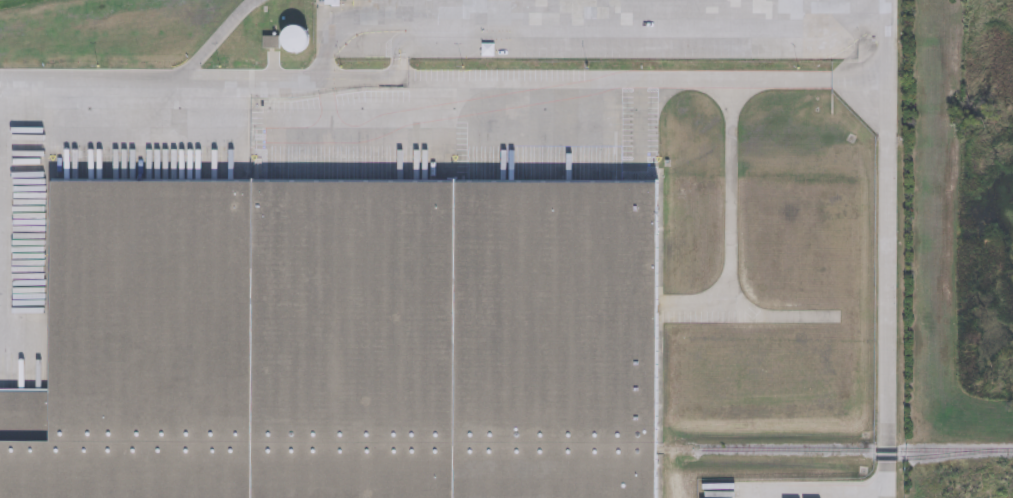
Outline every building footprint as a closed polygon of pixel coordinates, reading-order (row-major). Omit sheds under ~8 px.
[(291,55),(310,53),(308,30),(289,32),(291,55)] [(656,182),(657,497),(0,497),(0,390),(45,390),(44,184),(656,182)]
